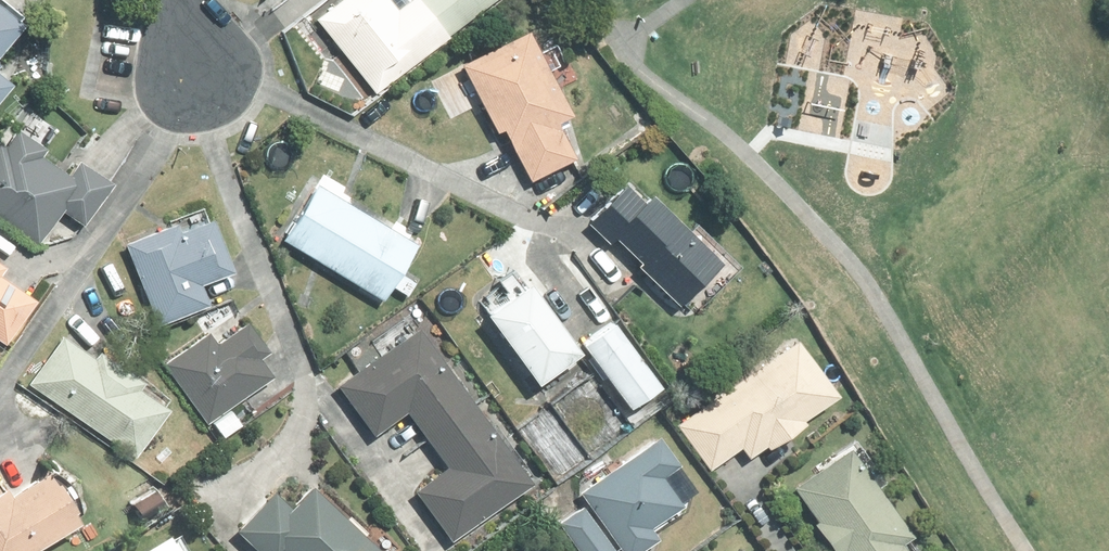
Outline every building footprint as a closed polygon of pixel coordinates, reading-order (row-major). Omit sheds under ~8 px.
[(315,23),(374,99),(444,43),(414,4),(396,18),(383,0),(345,0),(315,23)] [(412,1),(414,4),(444,43),(500,0),(413,0),(412,1)] [(20,37),(0,20),(0,62),(20,37)] [(557,132),(570,125),(527,41),(462,74),(497,141),(504,137),(530,189),(574,165),(557,132)] [(8,94),(0,87),(0,104),(8,94)] [(45,156),(19,137),(6,153),(0,149),(0,222),(37,250),(61,216),(79,230),(109,190),(78,168),(67,183),(40,162),(45,156)] [(316,192),(283,246),(381,305),(414,251),(316,192)] [(721,274),(652,204),(644,212),(625,194),(588,231),(609,252),(614,246),(636,268),(633,271),(678,316),(721,274)] [(126,252),(156,331),(208,311),(200,293),(231,280),(211,229),(181,241),(178,232),(126,252)] [(5,352),(35,310),(0,284),(0,348),(5,352)] [(484,325),(536,396),(578,365),(526,294),(484,325)] [(207,338),(164,370),(206,428),(269,381),(257,365),(267,359),(245,329),(216,351),(207,338)] [(417,334),(337,392),(373,443),(407,418),(424,442),(470,409),(417,334)] [(614,334),(584,356),(630,418),(661,396),(614,334)] [(28,391),(135,463),(167,416),(138,397),(142,390),(98,361),(94,365),(60,343),(28,391)] [(802,429),(834,408),(794,350),(676,430),(708,477),(741,455),(749,465),(766,454),(770,459),(806,435),(802,429)] [(446,473),(414,495),(452,549),(530,493),(470,409),(424,442),(446,473)] [(231,416),(213,428),(223,444),(241,431),(231,416)] [(580,500),(617,550),(650,550),(657,546),(650,537),(681,514),(660,484),(675,473),(657,446),(580,500)] [(813,530),(827,550),(904,550),(912,546),(849,458),(794,497),(816,528),(813,530)] [(74,533),(44,485),(8,508),(2,499),(0,500),(0,550),(46,550),(74,533)] [(235,537),(250,550),(367,550),(311,498),(290,520),(270,500),(235,537)] [(154,500),(132,513),(140,527),(162,514),(154,500)] [(582,514),(559,530),(573,550),(609,550),(582,514)]
